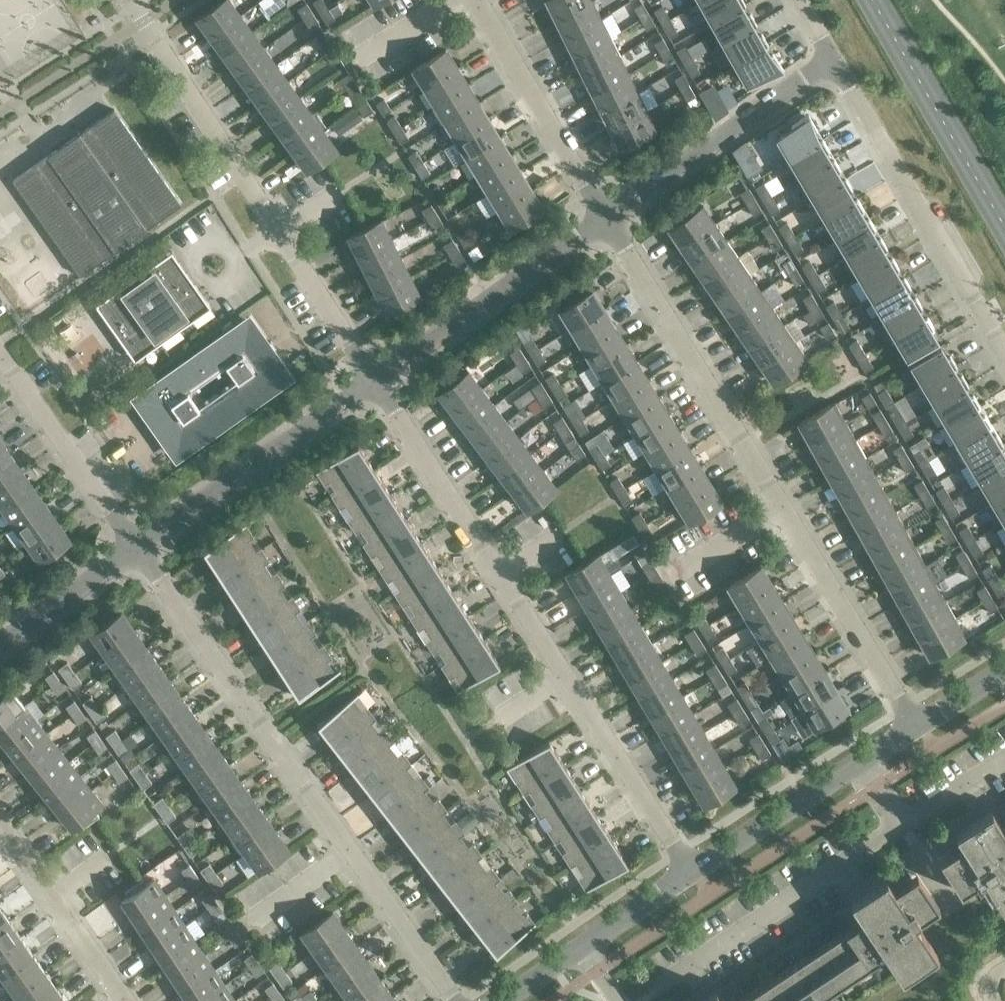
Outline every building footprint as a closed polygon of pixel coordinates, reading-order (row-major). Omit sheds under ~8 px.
[(210,37),(240,15),(230,0),(224,0),(197,19),(210,37)] [(269,15),(285,3),(283,0),(264,0),(260,3),(269,15)] [(315,4),(320,12),(328,8),(323,0),(322,0),(315,4)] [(556,19),(593,0),(591,0),(589,1),(589,0),(547,0),(556,19)] [(602,18),(593,0),(556,19),(565,37),(602,18)] [(743,0),(703,0),(701,2),(712,22),(745,3),(743,0)] [(756,23),(745,3),(712,22),(723,41),(756,23)] [(313,14),(307,4),(298,10),(304,19),(313,14)] [(333,16),(334,17),(343,12),(338,4),(329,9),(333,16)] [(649,15),(644,7),(636,11),(641,20),(649,15)] [(329,9),(328,8),(320,12),(325,21),(333,16),(329,9)] [(665,11),(657,16),(661,24),(670,19),(665,11)] [(319,23),(313,14),(304,19),(310,29),(319,23)] [(252,31),(240,15),(210,37),(222,53),(252,31)] [(654,23),(649,15),(641,20),(646,28),(654,23)] [(611,37),(602,18),(565,37),(574,55),(611,37)] [(674,28),(670,19),(661,24),(666,32),(674,28)] [(767,43),(756,23),(723,41),(734,61),(767,43)] [(264,48),(252,31),(222,53),(234,70),(264,48)] [(620,55),(611,37),(574,55),(583,73),(620,55)] [(334,49),(328,39),(319,44),(325,54),(334,49)] [(669,50),(665,42),(656,47),(661,55),(669,50)] [(780,64),(767,43),(734,61),(746,83),(762,74),(764,77),(783,68),(780,64)] [(276,64),(264,48),(234,70),(246,86),(276,64)] [(340,58),(334,49),(325,54),(331,64),(340,58)] [(457,68),(446,50),(411,71),(422,89),(457,68)] [(674,59),(669,50),(661,55),(666,64),(674,59)] [(688,50),(679,55),(684,64),(692,59),(688,50)] [(629,73),(620,55),(583,73),(592,92),(629,73)] [(697,67),(692,59),(684,64),(689,72),(697,67)] [(288,81),(276,64),(246,86),(258,103),(288,81)] [(467,86),(457,68),(422,89),(433,107),(467,86)] [(638,92),(629,73),(592,92),(601,110),(638,92)] [(356,83),(350,74),(341,79),(347,89),(356,83)] [(689,86),(685,78),(676,82),(681,91),(689,86)] [(300,98),(288,81),(258,103),(270,119),(300,98)] [(362,93),(356,83),(347,89),(353,99),(362,93)] [(478,103),(467,86),(433,107),(443,124),(478,103)] [(694,94),(689,86),(681,91),(686,99),(694,94)] [(713,86),(701,93),(715,119),(727,110),(713,86)] [(647,110),(638,92),(601,110),(611,128),(647,110)] [(312,114),(300,98),(270,119),(281,136),(312,114)] [(373,111),(367,101),(357,106),(364,117),(373,111)] [(385,101),(377,106),(382,114),(390,109),(385,101)] [(489,121),(478,103),(443,124),(454,142),(489,121)] [(114,109),(69,141),(13,180),(80,276),(181,204),(114,109)] [(346,116),(352,126),(362,119),(355,110),(346,116)] [(657,129),(647,110),(611,128),(611,129),(612,129),(621,147),(657,129)] [(791,125),(793,128),(777,137),(790,158),(823,139),(810,117),(811,117),(808,112),(791,125)] [(324,131),(312,114),(281,136),(293,153),(324,131)] [(396,118),(388,123),(393,131),(401,126),(396,118)] [(499,138),(489,121),(454,142),(464,159),(499,138)] [(406,134),(401,126),(393,131),(398,139),(406,134)] [(336,148),(324,131),(293,153),(306,170),(336,148)] [(510,155),(499,138),(464,159),(475,177),(510,155)] [(834,159),(823,139),(790,158),(801,178),(834,159)] [(734,151),(748,176),(760,168),(745,143),(734,151)] [(417,153),(409,158),(414,166),(422,161),(417,153)] [(520,173),(510,155),(475,177),(486,194),(520,173)] [(846,178),(834,159),(801,178),(813,198),(846,178)] [(427,169),(422,161),(414,166),(419,174),(427,169)] [(531,190),(520,173),(486,194),(496,211),(531,190)] [(857,198),(846,178),(813,198),(825,217),(857,198)] [(439,187),(431,192),(436,201),(444,196),(439,187)] [(766,188),(758,192),(763,201),(771,196),(766,188)] [(542,209),(531,190),(496,211),(507,230),(542,209)] [(755,200),(750,191),(742,196),(747,204),(755,200)] [(449,204),(444,196),(436,201),(441,209),(449,204)] [(776,204),(771,196),(763,201),(768,209),(776,204)] [(869,217),(857,198),(825,217),(836,237),(869,217)] [(760,208),(755,200),(747,204),(752,213),(760,208)] [(437,215),(431,205),(422,211),(428,221),(437,215)] [(680,245),(681,246),(715,223),(703,205),(670,228),(681,245),(680,245)] [(443,225),(437,215),(428,221),(434,230),(443,225)] [(881,237),(869,217),(836,237),(848,257),(881,237)] [(391,240),(381,220),(348,237),(358,256),(391,240)] [(460,222),(452,227),(457,235),(465,230),(460,222)] [(727,240),(715,223),(681,246),(693,263),(727,240)] [(776,235),(771,226),(763,231),(768,239),(776,235)] [(790,227),(781,232),(786,240),(794,235),(790,227)] [(470,238),(465,230),(457,235),(462,243),(470,238)] [(781,243),(776,235),(768,239),(773,248),(781,243)] [(799,243),(794,235),(786,240),(791,248),(799,243)] [(892,257),(881,237),(848,257),(860,277),(892,257)] [(400,258),(391,240),(358,256),(367,275),(400,258)] [(459,250),(453,240),(444,246),(450,256),(459,250)] [(738,257),(727,240),(693,263),(704,280),(738,257)] [(465,260),(459,250),(450,256),(456,265),(465,260)] [(750,274),(738,257),(704,280),(716,297),(750,274)] [(904,277),(892,257),(860,277),(871,296),(904,277)] [(410,276),(400,258),(367,275),(376,293),(410,276)] [(797,270),(792,261),(784,266),(789,274),(797,270)] [(141,272),(96,305),(101,312),(106,309),(135,350),(155,337),(159,343),(211,307),(195,284),(187,290),(168,264),(146,279),(141,272)] [(813,267),(805,271),(810,280),(818,275),(813,267)] [(802,278),(797,270),(789,274),(793,283),(802,278)] [(761,291),(750,274),(716,297),(727,314),(761,291)] [(823,283),(818,275),(810,280),(815,288),(823,283)] [(419,295),(410,276),(376,293),(386,312),(419,295)] [(916,296),(904,277),(871,296),(883,316),(916,296)] [(557,312),(569,330),(603,309),(592,291),(557,312)] [(773,308),(761,291),(727,314),(738,331),(773,308)] [(818,305),(813,296),(804,301),(809,310),(818,305)] [(927,316),(916,296),(883,316),(895,335),(927,316)] [(822,313),(818,305),(809,310),(814,318),(822,313)] [(836,306),(828,311),(833,319),(841,314),(836,306)] [(784,324),(773,308),(738,331),(750,348),(784,324)] [(614,327),(603,309),(569,330),(579,348),(614,327)] [(846,322),(841,314),(833,319),(838,327),(846,322)] [(939,337),(927,316),(895,335),(907,356),(939,337)] [(248,321),(195,358),(209,379),(227,366),(237,381),(222,392),(221,392),(236,414),(237,413),(236,413),(288,376),(270,352),(276,348),(275,348),(271,342),(271,341),(265,345),(248,321)] [(833,330),(828,322),(820,327),(825,335),(833,330)] [(795,341),(784,324),(750,348),(761,364),(795,341)] [(625,344),(614,327),(579,348),(590,365),(625,344)] [(532,338),(523,343),(530,354),(538,349),(532,338)] [(808,359),(795,341),(761,364),(762,365),(774,382),(808,359)] [(635,361),(625,344),(590,365),(600,383),(635,361)] [(911,363),(923,383),(956,364),(944,344),(911,363)] [(860,345),(852,350),(856,358),(865,353),(860,345)] [(525,357),(519,348),(510,353),(516,363),(525,357)] [(538,349),(530,354),(537,365),(545,360),(538,349)] [(870,361),(865,353),(856,358),(861,366),(870,361)] [(531,367),(525,357),(516,363),(522,373),(531,367)] [(209,379),(195,358),(138,399),(155,423),(149,427),(150,427),(154,433),(154,434),(160,430),(177,454),(232,415),(233,416),(218,394),(217,394),(218,395),(199,409),(188,394),(209,379)] [(646,379),(635,361),(600,383),(611,400),(646,379)] [(967,384),(956,364),(923,383),(935,403),(967,384)] [(439,394),(452,411),(482,389),(469,371),(439,394)] [(553,373),(545,378),(552,389),(560,384),(553,373)] [(657,397),(646,379),(611,400),(622,418),(657,397)] [(546,392),(540,382),(531,388),(537,398),(546,392)] [(560,384),(552,389),(559,400),(567,395),(560,384)] [(979,403),(967,384),(935,403),(946,423),(979,403)] [(494,405),(482,389),(452,411),(464,427),(494,405)] [(553,402),(546,392),(537,398),(543,407),(553,402)] [(888,393),(880,398),(885,406),(893,401),(888,393)] [(876,403),(871,395),(863,400),(868,408),(876,403)] [(667,414),(657,397),(622,418),(633,435),(667,414)] [(845,421),(835,403),(799,423),(810,441),(809,441),(809,442),(845,421)] [(990,423),(979,403),(946,423),(958,442),(990,423)] [(506,421),(494,405),(464,427),(476,444),(506,421)] [(575,408),(566,413),(573,424),(581,419),(575,408)] [(887,421),(882,412),(873,417),(878,426),(887,421)] [(900,412),(892,417),(897,426),(905,421),(900,412)] [(678,432),(667,414),(633,435),(643,453),(678,432)] [(568,427),(562,417),(553,423),(559,433),(568,427)] [(581,419),(573,424),(580,435),(588,430),(581,419)] [(518,437),(506,421),(476,444),(489,460),(518,437)] [(855,439),(845,421),(809,442),(819,459),(855,439)] [(891,429),(887,421),(878,426),(883,434),(891,429)] [(910,429),(905,421),(897,426),(902,434),(910,429)] [(1002,443),(990,423),(958,442),(970,462),(1002,443)] [(574,437),(568,427),(559,433),(565,442),(574,437)] [(689,449),(678,432),(643,453),(654,470),(689,449)] [(531,454),(518,437),(489,460),(501,476),(531,454)] [(865,457),(855,439),(819,459),(829,477),(865,457)] [(0,440),(0,462),(10,455),(0,440)] [(596,443),(588,448),(595,459),(603,454),(596,443)] [(1002,443),(970,462),(981,482),(1004,468),(1004,447),(1002,443)] [(585,455),(579,444),(570,450),(576,460),(585,455)] [(374,470),(358,445),(316,472),(325,485),(329,482),(336,492),(331,496),(332,497),(374,470)] [(907,456),(902,448),(894,452),(899,461),(907,456)] [(699,467),(689,449),(654,470),(664,488),(699,467)] [(923,452),(915,456),(920,465),(928,460),(923,452)] [(543,470),(531,454),(501,476),(513,493),(543,470)] [(603,454),(595,459),(602,470),(610,465),(603,454)] [(10,455),(0,462),(0,487),(22,471),(10,455)] [(912,464),(907,456),(899,461),(904,469),(912,464)] [(875,475),(865,457),(829,477),(839,495),(875,475)] [(933,468),(928,460),(920,465),(925,473),(933,468)] [(710,484),(699,467),(664,488),(675,505),(710,484)] [(981,482),(993,502),(1004,495),(1004,468),(981,482)] [(390,494),(374,470),(332,497),(340,509),(345,506),(352,517),(347,520),(348,521),(390,494)] [(556,487),(543,470),(513,493),(526,510),(556,487)] [(22,471),(0,487),(0,505),(3,510),(34,488),(22,471)] [(885,493),(875,475),(839,495),(849,513),(885,493)] [(618,477),(610,482),(617,493),(625,488),(618,477)] [(928,491),(923,483),(915,488),(920,496),(928,491)] [(721,502),(710,484),(675,505),(686,524),(721,502)] [(46,505),(34,488),(3,510),(15,526),(46,505)] [(625,488),(617,493),(623,504),(631,499),(625,488)] [(933,499),(928,491),(920,496),(925,504),(933,499)] [(947,491),(939,496),(943,504),(952,500),(947,491)] [(895,511),(885,493),(849,513),(859,531),(895,511)] [(405,518),(390,494),(348,521),(356,534),(361,530),(367,541),(363,544),(363,545),(405,518)] [(993,502),(1004,521),(1004,495),(993,502)] [(957,508),(952,500),(943,504),(948,513),(957,508)] [(57,521),(46,505),(15,526),(27,543),(57,521)] [(905,529),(895,511),(859,531),(869,549),(905,529)] [(639,512),(631,517),(638,528),(646,523),(639,512)] [(421,543),(405,518),(363,545),(371,558),(376,555),(383,565),(378,568),(379,570),(421,543)] [(949,526),(944,518),(936,523),(941,531),(949,526)] [(70,539),(57,521),(27,543),(39,560),(70,539)] [(646,523),(638,528),(645,539),(653,534),(646,523)] [(254,537),(246,524),(204,551),(220,576),(262,549),(261,547),(256,551),(249,540),(254,537)] [(954,535),(949,526),(941,531),(946,540),(954,535)] [(915,547),(905,529),(869,549),(879,567),(915,547)] [(970,531),(962,535),(967,544),(975,539),(970,531)] [(980,547),(975,539),(967,544),(972,552),(980,547)] [(645,552),(639,541),(630,547),(636,557),(645,552)] [(437,567),(421,543),(379,570),(387,582),(392,579),(399,589),(394,593),(395,594),(437,567)] [(925,564),(915,547),(879,567),(889,585),(925,564)] [(270,561),(262,549),(220,576),(236,600),(278,573),(277,572),(272,575),(265,564),(270,561)] [(970,562),(965,553),(957,558),(962,566),(970,562)] [(609,573),(599,555),(566,574),(577,592),(609,573)] [(656,569),(650,559),(641,565),(647,575),(656,569)] [(975,570),(970,562),(962,566),(967,575),(975,570)] [(935,582),(925,564),(889,585),(899,602),(935,582)] [(452,591),(437,567),(395,594),(403,606),(407,603),(414,614),(409,617),(410,618),(452,591)] [(772,586),(760,567),(726,588),(737,607),(772,586)] [(662,579),(656,569),(647,575),(653,584),(662,579)] [(993,570),(985,575),(990,583),(998,578),(993,570)] [(285,585),(278,573),(236,600),(251,624),(293,597),(292,596),(287,599),(280,588),(285,585)] [(620,591),(609,573),(577,592),(588,610),(620,591)] [(1003,586),(998,578),(990,583),(995,591),(1003,586)] [(945,600),(935,582),(899,602),(909,620),(945,600)] [(782,603),(772,586),(737,607),(747,624),(782,603)] [(991,597),(986,588),(978,593),(983,602),(991,597)] [(468,615),(452,591),(410,618),(418,630),(423,627),(430,638),(425,641),(426,642),(468,615)] [(630,608),(620,591),(588,610),(598,627),(630,608)] [(678,604),(672,594),(662,600),(668,609),(678,604)] [(301,609),(293,597),(251,624),(267,648),(309,621),(308,620),(303,623),(296,613),(301,609)] [(996,605),(991,597),(983,602),(988,610),(996,605)] [(955,618),(945,600),(909,620),(919,638),(955,618)] [(793,620),(782,603),(747,624),(758,642),(793,620)] [(684,613),(678,604),(668,609),(674,619),(684,613)] [(641,626),(630,608),(598,627),(609,645),(641,626)] [(91,635),(104,652),(134,631),(122,613),(91,635)] [(702,613),(693,618),(701,629),(709,624),(702,613)] [(483,639),(468,615),(426,642),(434,655),(439,651),(445,662),(441,665),(441,666),(483,639)] [(966,637),(955,618),(919,638),(920,639),(930,656),(966,637)] [(803,638),(793,620),(758,642),(769,659),(803,638)] [(317,634),(309,621),(267,648),(282,673),(324,645),(323,644),(319,647),(312,637),(317,634)] [(709,624),(701,629),(707,640),(715,635),(709,624)] [(651,643),(641,626),(609,645),(619,662),(651,643)] [(699,638),(693,629),(684,634),(690,644),(699,638)] [(146,647),(134,631),(104,652),(116,669),(146,647)] [(705,648),(699,638),(690,644),(696,654),(705,648)] [(814,655),(803,638),(769,659),(779,677),(814,655)] [(500,665),(483,639),(441,666),(450,679),(455,676),(462,687),(457,691),(458,692),(500,665)] [(662,661),(651,643),(619,662),(629,680),(662,661)] [(332,658),(324,645),(282,673),(299,698),(340,671),(340,669),(335,673),(327,661),(332,658)] [(158,664),(146,647),(116,669),(127,686),(158,664)] [(723,647),(715,653),(722,664),(730,659),(723,647)] [(825,673),(814,655),(779,677),(790,694),(825,673)] [(730,659),(722,664),(728,675),(737,670),(730,659)] [(672,678),(662,661),(629,680),(640,698),(672,678)] [(67,662),(58,668),(62,674),(71,668),(67,662)] [(170,681),(158,664),(127,686),(139,702),(170,681)] [(721,673),(715,664),(705,669),(711,679),(721,673)] [(74,673),(71,668),(62,674),(66,679),(74,673)] [(59,680),(53,672),(45,678),(50,686),(59,680)] [(81,683),(74,673),(66,679),(72,689),(81,683)] [(727,683),(721,673),(711,679),(717,689),(727,683)] [(835,690),(825,673),(790,694),(800,711),(835,690)] [(683,696),(672,678),(640,698),(650,715),(683,696)] [(65,688),(59,680),(50,686),(56,694),(65,688)] [(181,697),(170,681),(139,702),(151,719),(181,697)] [(745,682),(736,687),(744,699),(752,694),(745,682)] [(24,705),(12,690),(0,700),(0,724),(24,705)] [(846,708),(835,690),(800,711),(791,717),(802,736),(846,708)] [(318,725),(336,749),(375,718),(366,706),(362,710),(353,699),(358,695),(357,694),(318,725)] [(752,694),(744,699),(750,709),(758,704),(752,694)] [(693,714),(683,696),(650,715),(661,733),(693,714)] [(91,697),(82,703),(89,712),(98,706),(91,697)] [(193,714),(181,697),(151,719),(163,736),(193,714)] [(742,708),(736,699),(727,704),(733,714),(742,708)] [(80,709),(74,701),(65,708),(71,716),(80,709)] [(24,705),(0,724),(0,739),(4,744),(35,719),(24,705)] [(105,716),(98,706),(89,712),(96,722),(105,716)] [(748,718),(742,708),(733,714),(739,724),(748,718)] [(86,718),(80,709),(71,716),(77,724),(86,718)] [(205,731),(193,714),(163,736),(174,752),(205,731)] [(704,732),(693,714),(661,733),(671,751),(704,732)] [(766,717),(758,722),(765,733),(773,728),(766,717)] [(376,719),(375,718),(336,749),(354,771),(393,741),(384,729),(379,733),(372,723),(376,719)] [(46,733),(35,719),(4,744),(15,758),(46,733)] [(773,728),(765,733),(771,744),(780,739),(773,728)] [(115,730),(106,736),(113,746),(121,740),(115,730)] [(101,739),(95,731),(86,737),(92,745),(101,739)] [(217,747),(205,731),(174,752),(186,769),(217,747)] [(714,749),(704,732),(671,751),(682,768),(714,749)] [(57,747),(46,733),(15,758),(26,772),(57,747)] [(764,743),(758,733),(749,739),(755,749),(764,743)] [(106,747),(101,739),(92,745),(97,753),(106,747)] [(128,749),(121,740),(113,746),(119,755),(128,749)] [(394,742),(393,741),(354,771),(371,794),(411,763),(402,752),(397,755),(389,745),(394,742)] [(565,766),(549,741),(507,768),(508,769),(513,766),(520,778),(515,781),(523,793),(565,766)] [(770,753),(764,743),(755,749),(761,758),(770,753)] [(69,761),(57,747),(26,772),(38,786),(69,761)] [(229,764),(217,747),(186,769),(198,786),(229,764)] [(724,767),(714,749),(682,768),(692,786),(724,767)] [(121,768),(116,760),(107,766),(112,774),(121,768)] [(80,775),(69,761),(38,786),(49,800),(80,775)] [(412,765),(411,763),(371,794),(389,817),(428,786),(419,775),(415,778),(407,768),(412,765)] [(138,764),(129,770),(136,779),(145,773),(138,764)] [(240,781),(229,764),(198,786),(210,803),(240,781)] [(581,790),(565,766),(523,793),(524,795),(529,791),(536,802),(531,805),(539,817),(581,790)] [(735,785),(724,767),(692,786),(703,804),(735,785)] [(127,776),(121,768),(112,774),(118,783),(127,776)] [(152,782),(145,773),(136,779),(143,788),(152,782)] [(91,790),(80,775),(49,800),(60,814),(91,790)] [(252,798),(240,781),(210,803),(222,819),(252,798)] [(429,787),(428,786),(389,817),(407,840),(446,809),(437,797),(433,801),(425,791),(429,787)] [(103,804),(91,790),(60,814),(72,829),(78,824),(81,829),(99,816),(95,811),(103,804)] [(596,815),(581,790),(539,817),(540,819),(544,816),(551,826),(546,829),(554,842),(596,815)] [(162,797),(153,803),(160,813),(169,807),(162,797)] [(264,815),(252,798),(222,819),(233,836),(264,815)] [(175,816),(169,807),(160,813),(166,822),(175,816)] [(447,810),(446,809),(407,840),(425,862),(464,832),(455,820),(450,824),(443,814),(447,810)] [(960,839),(963,844),(939,859),(960,892),(984,877),(993,892),(1004,910),(1004,909),(1004,827),(1003,828),(991,809),(955,832),(960,839)] [(479,822),(470,810),(465,814),(474,826),(479,822)] [(276,831),(264,815),(233,836),(245,853),(276,831)] [(612,839),(596,815),(554,842),(555,843),(560,840),(567,850),(562,854),(570,866),(612,839)] [(186,831),(177,837),(183,846),(192,840),(186,831)] [(288,849),(276,831),(245,853),(258,870),(288,849)] [(465,833),(464,832),(425,862),(442,885),(482,854),(473,843),(468,847),(460,837),(465,833)] [(628,864),(612,839),(570,866),(571,867),(576,864),(583,875),(578,878),(586,891),(628,864)] [(199,849),(192,840),(183,846),(190,856),(199,849)] [(483,856),(482,854),(442,885),(460,908),(499,877),(490,866),(486,869),(478,859),(483,856)] [(209,864),(200,870),(207,880),(216,873),(209,864)] [(195,873),(190,865),(181,871),(187,879),(195,873)] [(201,881),(195,873),(187,879),(192,888),(201,881)] [(222,883),(216,873),(207,880),(213,889),(222,883)] [(917,873),(894,889),(890,884),(885,877),(850,900),(863,919),(846,930),(868,962),(885,952),(897,970),(902,977),(937,954),(915,921),(938,906),(917,873)] [(500,878),(499,877),(460,908),(478,931),(517,900),(508,888),(503,892),(496,882),(500,878)] [(121,901),(132,917),(165,895),(155,879),(146,884),(143,879),(125,891),(128,896),(121,901)] [(175,910),(165,895),(132,917),(142,932),(175,910)] [(216,903),(210,895),(202,901),(207,909),(216,903)] [(518,901),(517,900),(478,931),(496,954),(536,924),(526,911),(521,915),(513,905),(518,901)] [(222,911),(216,903),(207,909),(213,917),(222,911)] [(0,909),(0,926),(8,921),(0,909)] [(185,925),(175,910),(142,932),(152,947),(185,925)] [(345,929),(332,912),(302,933),(314,951),(345,929)] [(8,921),(0,926),(0,951),(20,937),(8,921)] [(237,932),(231,924),(222,930),(228,938),(237,932)] [(195,940),(185,925),(152,947),(162,962),(195,940)] [(357,946),(345,929),(314,951),(326,968),(357,946)] [(868,962),(846,930),(829,941),(851,974),(868,962)] [(243,940),(237,932),(228,938),(234,946),(243,940)] [(20,937),(0,951),(0,976),(32,954),(20,937)] [(205,955),(195,940),(162,962),(171,977),(205,955)] [(851,974),(829,941),(812,952),(834,985),(851,974)] [(368,963),(357,946),(326,968),(338,984),(368,963)] [(834,985),(812,952),(795,964),(817,996),(834,985)] [(32,954),(0,976),(0,980),(10,994),(44,971),(32,954)] [(258,962),(252,954),(243,960),(249,968),(258,962)] [(215,970),(205,955),(171,977),(182,992),(215,970)] [(264,970),(258,962),(249,968),(255,976),(264,970)] [(279,962),(270,969),(276,978),(285,972),(279,962)] [(368,963),(338,984),(350,1000),(380,979),(368,963)] [(795,964),(778,975),(795,1000),(810,1000),(817,996),(795,964)] [(215,970),(182,992),(188,1000),(201,1000),(225,985),(215,970)] [(44,971),(10,994),(15,1000),(36,1000),(55,987),(44,971)] [(292,981),(285,972),(276,978),(283,987),(292,981)] [(778,975),(761,986),(771,1000),(795,1000),(778,975)] [(380,979),(350,1000),(385,1000),(392,996),(380,979)] [(279,991),(273,983),(264,990),(270,998),(279,991)] [(225,985),(201,1000),(234,1000),(235,1000),(225,985)] [(761,986),(744,998),(746,1000),(771,1000),(761,986)] [(55,987),(36,1000),(65,1000),(55,987)] [(715,990),(699,1000),(723,1000),(715,990)] [(279,991),(270,998),(272,1000),(282,1000),(284,999),(279,991)]
